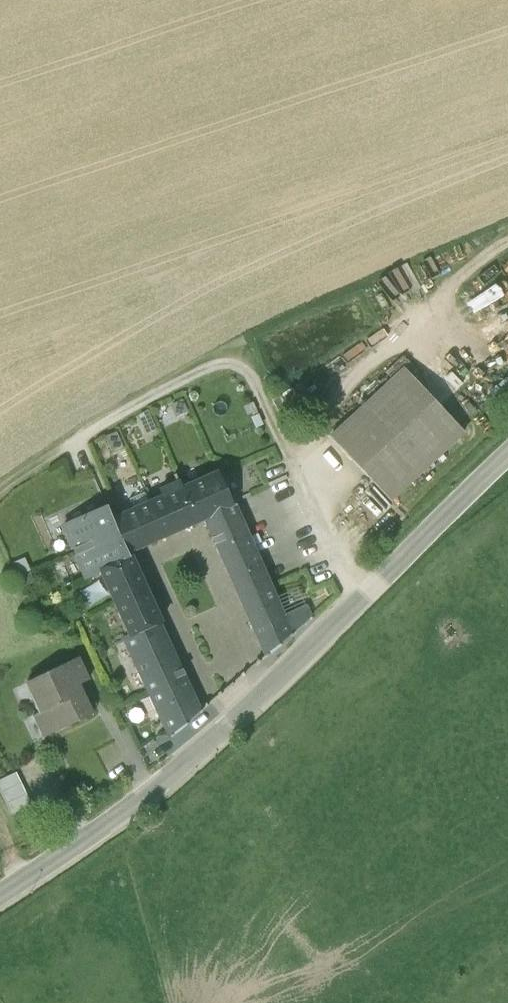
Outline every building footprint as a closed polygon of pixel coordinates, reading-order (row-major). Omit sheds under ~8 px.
[(375,281),(382,299),(401,291),(394,273),(375,281)] [(507,298),(507,287),(486,295),(490,305),(507,298)] [(315,436),(374,499),(447,432),(388,369),(315,436)] [(205,472),(168,489),(182,520),(192,516),(191,515),(219,503),(205,472)] [(168,489),(138,502),(153,534),(182,520),(168,489)] [(138,502),(101,519),(106,531),(115,550),(153,534),(138,502)] [(261,598),(219,503),(191,515),(192,516),(234,610),(261,598)] [(64,550),(106,531),(101,519),(94,505),(52,524),(64,550)] [(90,569),(117,556),(115,550),(106,531),(64,550),(75,577),(90,570),(90,569)] [(90,569),(90,570),(105,602),(133,589),(117,556),(90,569)] [(133,589),(105,602),(118,631),(119,632),(146,620),(133,589)] [(267,612),(261,598),(234,610),(252,652),(253,653),(277,634),(267,612)] [(298,616),(291,601),(267,612),(277,634),(298,616)] [(137,687),(171,672),(146,620),(119,632),(118,631),(112,634),(137,687)] [(31,731),(32,733),(81,710),(67,681),(76,677),(66,655),(15,679),(29,707),(21,711),(22,713),(24,712),(33,730),(31,731)] [(158,733),(188,708),(187,707),(186,707),(171,672),(137,687),(158,733)] [(0,769),(0,809),(20,800),(4,767),(0,769)]
